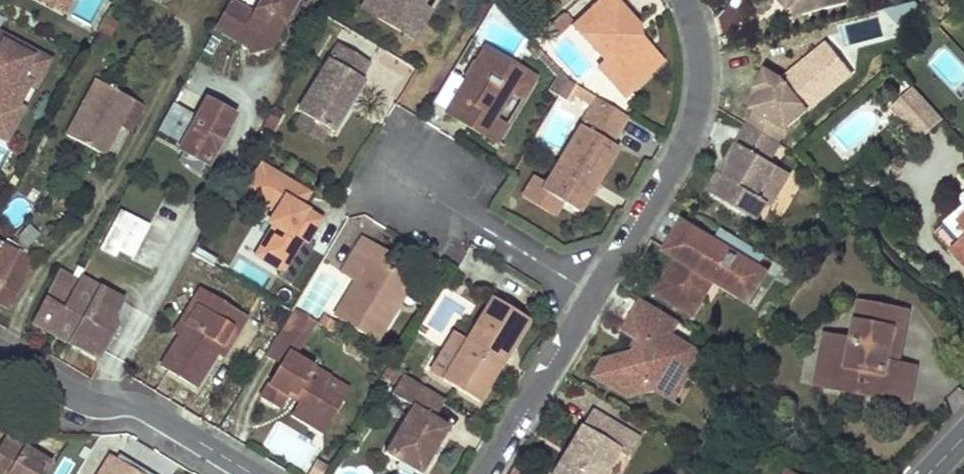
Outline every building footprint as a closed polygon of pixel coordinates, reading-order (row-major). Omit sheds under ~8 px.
[(63,12),(69,0),(41,0),(63,12)] [(254,14),(230,1),(217,22),(251,41),(260,46),(272,45),(297,0),(262,0),(254,14)] [(437,0),(366,0),(365,2),(382,11),(377,19),(400,32),(404,25),(418,33),(437,0)] [(663,62),(639,36),(635,40),(629,33),(638,25),(615,0),(601,0),(573,26),(605,61),(632,91),(663,62)] [(789,10),(794,4),(790,0),(781,0),(780,0),(789,10)] [(794,4),(803,15),(847,3),(846,0),(790,0),(794,4)] [(365,2),(361,9),(377,19),(382,11),(365,2)] [(556,38),(572,22),(564,14),(548,29),(556,38)] [(251,41),(217,22),(214,30),(248,48),(251,41)] [(404,25),(400,32),(413,40),(418,33),(404,25)] [(0,33),(0,112),(17,107),(30,83),(21,78),(35,52),(0,33)] [(334,133),(365,81),(360,79),(369,63),(338,44),(298,112),(303,115),(329,130),(334,133)] [(826,44),(818,51),(836,72),(819,87),(822,91),(803,106),(807,111),(851,75),(826,44)] [(522,100),(535,79),(508,62),(509,60),(498,53),(496,55),(485,48),(476,63),(483,67),(472,85),(465,81),(451,73),(432,104),(459,120),(462,115),(470,120),(467,125),(496,143),(506,126),(494,118),(509,92),(522,100)] [(818,51),(782,80),(766,70),(755,88),(762,92),(752,108),(752,109),(756,111),(747,125),(778,143),(786,129),(807,111),(803,106),(822,91),(819,87),(836,72),(818,51)] [(7,142),(51,61),(35,52),(21,78),(30,83),(17,107),(0,112),(0,138),(7,142)] [(605,61),(598,68),(625,98),(632,91),(605,61)] [(483,67),(476,63),(465,81),(472,85),(483,67)] [(95,80),(65,136),(99,153),(114,124),(119,127),(133,100),(95,80)] [(914,87),(891,107),(921,141),(944,121),(914,87)] [(746,104),(752,108),(762,92),(755,88),(746,104)] [(597,99),(580,127),(581,128),(547,186),(543,192),(563,204),(578,213),(617,148),(611,144),(627,117),(597,99)] [(133,100),(119,127),(129,132),(143,106),(133,100)] [(172,104),(156,134),(181,147),(179,150),(206,165),(233,115),(206,100),(197,118),(172,104)] [(329,130),(303,115),(296,126),(322,141),(329,130)] [(462,115),(459,120),(467,125),(470,120),(462,115)] [(119,127),(114,124),(99,153),(103,156),(119,127)] [(747,125),(736,144),(739,147),(729,164),(731,165),(724,176),(719,173),(707,193),(756,221),(767,202),(772,205),(782,187),(773,182),(780,169),(769,163),(779,144),(778,143),(747,125)] [(739,147),(736,144),(719,173),(724,176),(731,165),(729,164),(739,147)] [(260,166),(244,195),(275,213),(273,227),(256,257),(284,273),(301,244),(305,246),(313,232),(316,217),(300,208),(302,191),(260,166)] [(790,175),(780,169),(773,182),(782,187),(790,175)] [(535,178),(523,198),(555,217),(563,204),(543,192),(547,186),(535,178)] [(962,243),(962,242),(963,240),(963,230),(957,222),(963,216),(963,210),(947,226),(962,243)] [(114,222),(100,250),(114,257),(118,251),(132,258),(143,236),(128,229),(114,222)] [(721,230),(715,239),(766,271),(772,262),(721,230)] [(679,258),(658,293),(680,305),(683,300),(695,307),(703,294),(695,289),(704,274),(712,279),(734,292),(737,286),(752,295),(764,275),(721,248),(717,254),(705,246),(680,231),(667,251),(679,258)] [(362,237),(340,273),(354,282),(334,317),(376,342),(396,308),(390,304),(406,278),(391,269),(371,257),(377,246),(362,237)] [(4,278),(17,285),(31,259),(17,252),(19,247),(7,240),(1,243),(0,245),(0,285),(4,278)] [(962,242),(962,243),(951,252),(963,266),(963,240),(962,242)] [(709,241),(705,246),(717,254),(721,248),(709,241)] [(397,258),(377,246),(371,257),(391,269),(397,258)] [(61,272),(47,298),(63,308),(78,281),(61,272)] [(712,279),(704,274),(695,289),(703,294),(712,279)] [(4,278),(0,285),(0,305),(5,308),(17,285),(4,278)] [(78,281),(63,308),(47,298),(33,323),(98,358),(111,334),(105,331),(122,301),(80,278),(78,281)] [(412,281),(406,278),(390,304),(396,308),(412,281)] [(173,334),(179,337),(198,306),(199,307),(208,293),(200,289),(173,334)] [(195,388),(216,354),(232,328),(238,332),(247,317),(208,293),(199,307),(198,306),(179,337),(161,367),(195,388)] [(479,402),(529,320),(492,298),(466,341),(453,333),(429,372),(479,402)] [(691,366),(699,353),(672,336),(680,323),(641,300),(622,333),(640,344),(635,354),(633,353),(604,360),(593,379),(628,400),(655,393),(654,387),(674,381),(671,371),(691,366)] [(695,307),(683,300),(680,305),(692,313),(695,307)] [(837,338),(828,388),(909,403),(916,368),(898,364),(887,362),(892,340),(902,343),(908,312),(861,304),(854,341),(837,338)] [(293,310),(277,337),(278,337),(298,349),(315,322),(293,310)] [(238,332),(232,328),(216,354),(222,357),(238,332)] [(837,338),(825,336),(816,386),(828,388),(837,338)] [(278,337),(266,357),(280,365),(287,352),(294,356),(298,349),(278,337)] [(902,343),(892,340),(887,362),(898,364),(902,343)] [(322,391),(331,378),(294,356),(287,352),(280,365),(260,398),(279,409),(287,396),(292,399),(294,395),(301,399),(299,403),(291,414),(311,426),(318,415),(330,422),(342,403),(322,391)] [(655,393),(674,404),(703,355),(699,353),(691,366),(671,371),(674,381),(654,387),(655,393)] [(391,393),(413,406),(384,453),(420,473),(421,473),(449,427),(435,418),(446,400),(403,374),(391,393)] [(350,389),(331,378),(322,391),(342,403),(350,389)] [(294,395),(292,399),(299,403),(301,399),(294,395)] [(554,473),(605,473),(619,450),(629,433),(592,411),(554,473)] [(330,422),(318,415),(311,426),(323,434),(330,422)] [(640,440),(629,433),(619,450),(630,457),(640,440)] [(50,464),(4,435),(0,442),(0,473),(44,473),(50,464)] [(99,473),(137,473),(109,458),(99,473)]
